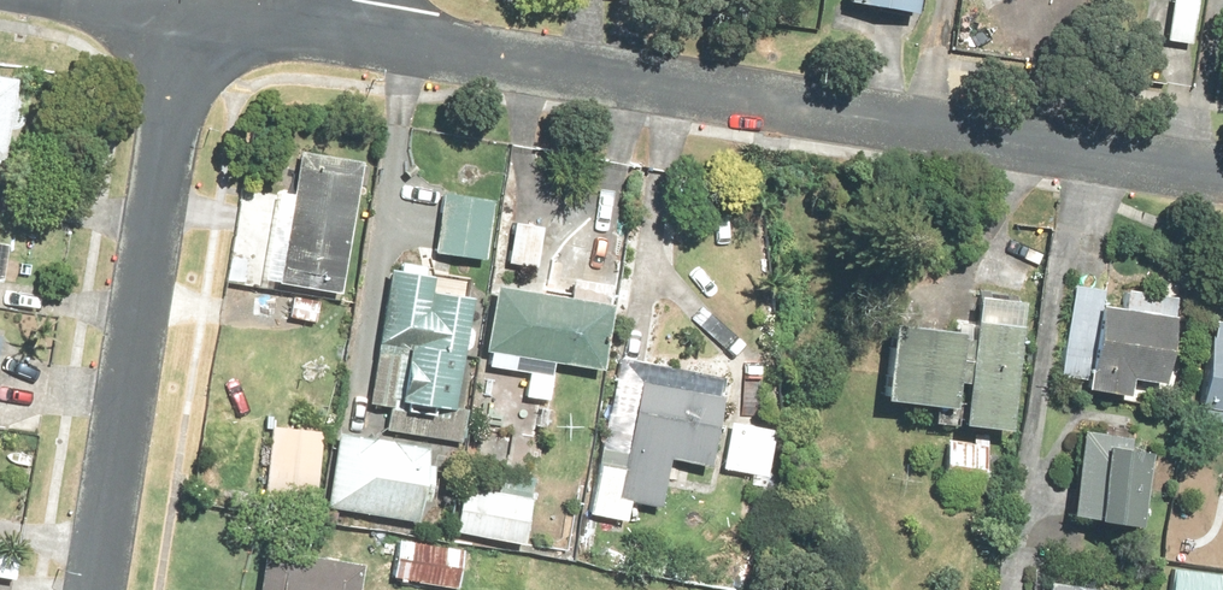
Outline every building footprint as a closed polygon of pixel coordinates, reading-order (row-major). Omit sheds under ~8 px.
[(843,5),(912,16),(914,1),(920,2),(921,0),(844,0),(843,5)] [(1164,42),(1199,48),(1206,2),(1196,0),(1170,0),(1164,42)] [(12,78),(0,76),(0,150),(12,78)] [(337,293),(358,162),(282,150),(262,281),(337,293)] [(482,260),(489,199),(440,193),(432,253),(482,260)] [(540,226),(511,222),(505,263),(534,267),(540,226)] [(464,318),(468,297),(428,291),(430,276),(421,274),(423,266),(397,262),(396,270),(388,269),(374,352),(398,356),(392,395),(403,397),(400,410),(429,415),(430,407),(450,410),(459,351),(468,346),(470,328),(464,318)] [(564,297),(493,285),(481,351),(487,352),(485,366),(526,373),(522,396),(544,400),(550,363),(597,370),(608,304),(604,304),(608,285),(567,278),(564,297)] [(1103,289),(1072,284),(1057,376),(1082,380),(1081,389),(1126,396),(1128,379),(1161,384),(1174,297),(1123,289),(1120,309),(1100,306),(1103,289)] [(953,331),(885,323),(876,399),(956,408),(955,424),(1006,430),(1021,302),(971,296),(968,320),(955,318),(953,331)] [(1210,319),(1194,405),(1199,406),(1197,418),(1222,423),(1222,321),(1210,319)] [(721,376),(618,356),(588,514),(624,521),(628,501),(657,506),(666,457),(704,465),(721,376)] [(773,430),(729,422),(720,468),(750,474),(748,483),(762,485),(773,430)] [(321,432),(268,427),(263,486),(315,491),(321,432)] [(1128,438),(1079,430),(1065,515),(1137,526),(1142,499),(1146,500),(1152,465),(1148,464),(1150,452),(1126,448),(1128,438)] [(337,431),(324,507),(413,522),(417,502),(425,503),(432,466),(423,464),(426,447),(337,431)] [(945,439),(937,487),(989,495),(995,454),(985,453),(988,436),(973,433),(972,443),(945,439)] [(452,532),(520,544),(532,478),(498,472),(495,492),(460,486),(458,499),(452,498),(448,520),(454,521),(452,532)] [(389,579),(453,589),(460,548),(420,542),(393,552),(389,579)] [(359,563),(260,548),(254,589),(355,589),(359,563)] [(1167,589),(1222,589),(1222,575),(1170,568),(1167,589)] [(1045,580),(1043,589),(1107,589),(1045,580)]
